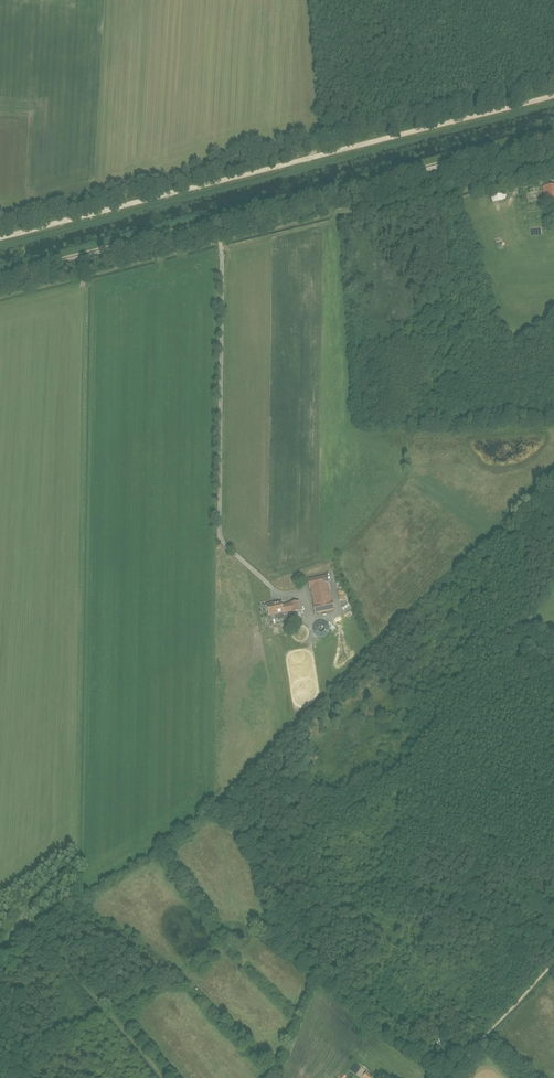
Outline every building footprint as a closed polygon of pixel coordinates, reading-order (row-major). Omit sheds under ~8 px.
[(553,203),(553,185),(543,186),(544,204),(553,203)] [(308,578),(307,578),(309,588),(310,588),(311,588),(314,605),(313,605),(315,615),(315,613),(334,609),(335,611),(333,601),(332,601),(328,584),(329,584),(327,574),(327,576),(308,580),(308,578)] [(277,614),(277,615),(292,612),(301,611),(301,610),(300,610),(298,601),(299,601),(290,603),(290,604),(282,605),(282,602),(274,604),(273,602),(266,604),(266,605),(265,605),(266,610),(267,609),(269,615),(277,614)] [(356,1075),(361,1067),(355,1063),(350,1071),(356,1075)]
